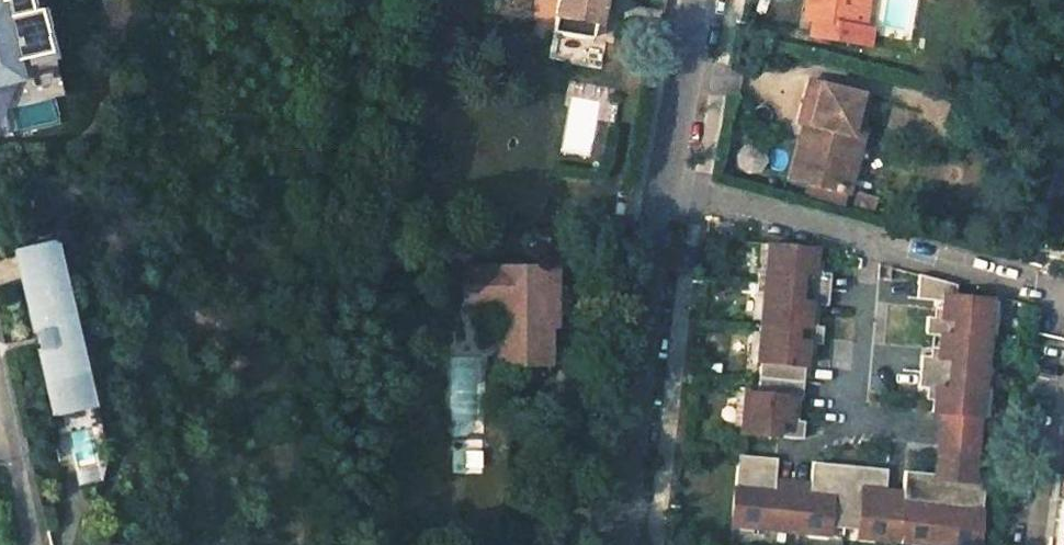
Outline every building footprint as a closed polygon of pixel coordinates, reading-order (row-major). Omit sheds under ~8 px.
[(5,7),(19,66),(45,60),(31,0),(2,0),(4,7),(5,7)] [(553,14),(593,21),(597,0),(556,0),(553,14)] [(863,31),(852,29),(858,0),(806,0),(802,19),(812,21),(809,38),(859,47),(863,31)] [(19,68),(19,66),(5,7),(4,7),(0,8),(0,72),(19,68)] [(870,33),(863,31),(859,47),(868,49),(870,33)] [(0,72),(0,89),(23,84),(19,68),(0,72)] [(788,177),(844,192),(869,96),(808,80),(798,122),(803,123),(788,177)] [(783,176),(788,177),(803,123),(798,122),(783,176)] [(814,248),(767,244),(764,273),(756,272),(754,291),(762,291),(755,360),(758,360),(755,392),(742,391),(738,431),(800,437),(802,420),(795,420),(788,419),(788,412),(790,397),(800,398),(804,349),(805,342),(812,343),(820,343),(820,334),(821,326),(807,324),(808,310),(809,303),(816,303),(826,304),(829,273),(820,272),(812,271),(813,260),(814,248)] [(38,336),(56,417),(91,409),(55,245),(19,253),(32,311),(29,312),(35,337),(38,336)] [(813,260),(812,271),(820,272),(821,261),(813,260)] [(493,365),(545,367),(546,306),(538,306),(539,269),(464,268),(463,297),(494,297),(494,306),(493,365)] [(539,269),(538,306),(546,306),(553,306),(553,270),(539,269)] [(776,457),(737,453),(730,516),(762,519),(762,527),(796,530),(797,522),(829,526),(829,525),(854,527),(854,528),(885,531),(885,539),(943,544),(944,537),(976,540),(982,478),(972,477),(989,299),(953,296),(954,284),(917,274),(914,298),(941,300),(940,310),(940,317),(932,317),(925,316),(923,333),(938,335),(936,349),(936,356),(929,356),(919,355),(917,367),(915,386),(925,387),(933,388),(932,395),(930,411),(940,412),(934,473),(903,470),(901,492),(883,490),(885,468),(857,465),(811,461),(808,481),(807,491),(772,487),(774,477),(776,457)] [(494,306),(494,297),(463,297),(463,305),(494,306)] [(1053,475),(1047,544),(1063,544),(1063,476),(1053,475)] [(774,477),(772,487),(807,491),(808,481),(774,477)] [(762,527),(762,519),(730,516),(730,524),(762,527)] [(797,522),(796,530),(828,533),(829,526),(797,522)] [(885,531),(854,528),(853,536),(885,539),(885,531)] [(943,544),(947,544),(976,544),(976,540),(944,537),(943,544)]
